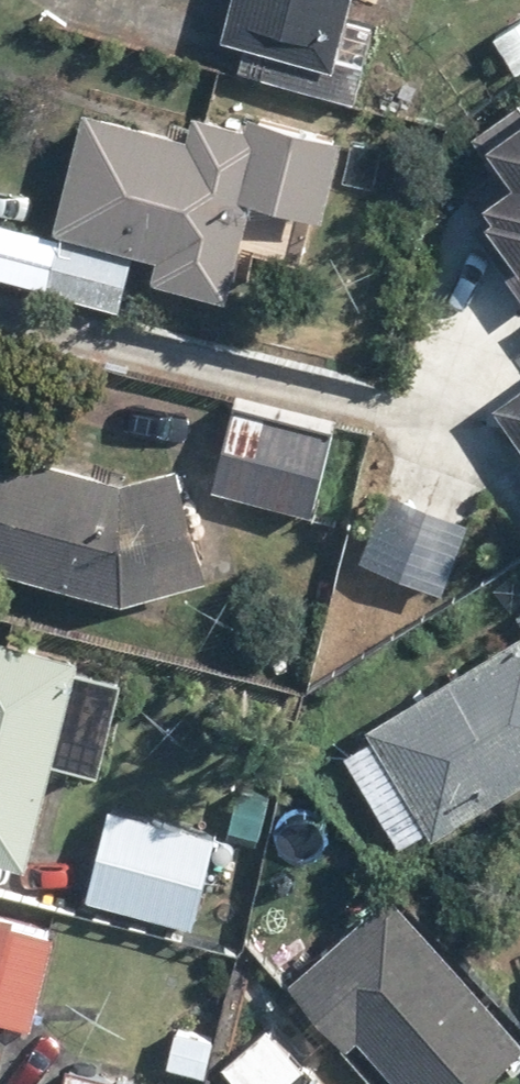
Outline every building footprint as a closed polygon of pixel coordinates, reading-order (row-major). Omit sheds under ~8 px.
[(225,34),(272,46),(263,84),(359,108),(380,26),(349,18),(353,0),(233,0),(225,34)] [(518,71),(519,70),(519,15),(493,33),(518,71)] [(474,138),(495,166),(466,187),(480,207),(469,215),(519,285),(519,104),(474,138)] [(83,109),(60,231),(0,219),(0,275),(125,299),(134,250),(156,254),(151,280),(231,295),(249,199),(327,214),(343,131),(246,113),(245,121),(190,111),(187,129),(83,109)] [(492,411),(519,448),(519,390),(492,411)] [(229,402),(212,491),(316,512),(334,423),(229,402)] [(120,598),(208,575),(178,462),(124,476),(0,457),(0,574),(120,598)] [(477,520),(385,486),(359,559),(450,592),(477,520)] [(368,725),(375,736),(342,756),(398,845),(431,825),(439,838),(519,787),(519,629),(368,725)] [(72,673),(76,656),(0,639),(0,858),(28,865),(52,761),(105,773),(125,685),(72,673)] [(217,830),(107,807),(87,904),(197,928),(217,830)] [(389,886),(287,977),(353,1051),(365,1040),(404,1083),(481,1083),(519,1049),(519,1033),(389,886)] [(0,910),(0,1012),(31,1020),(56,925),(0,910)] [(303,1064),(281,1083),(321,1083),(303,1064)] [(58,1068),(55,1083),(138,1083),(58,1068)]
